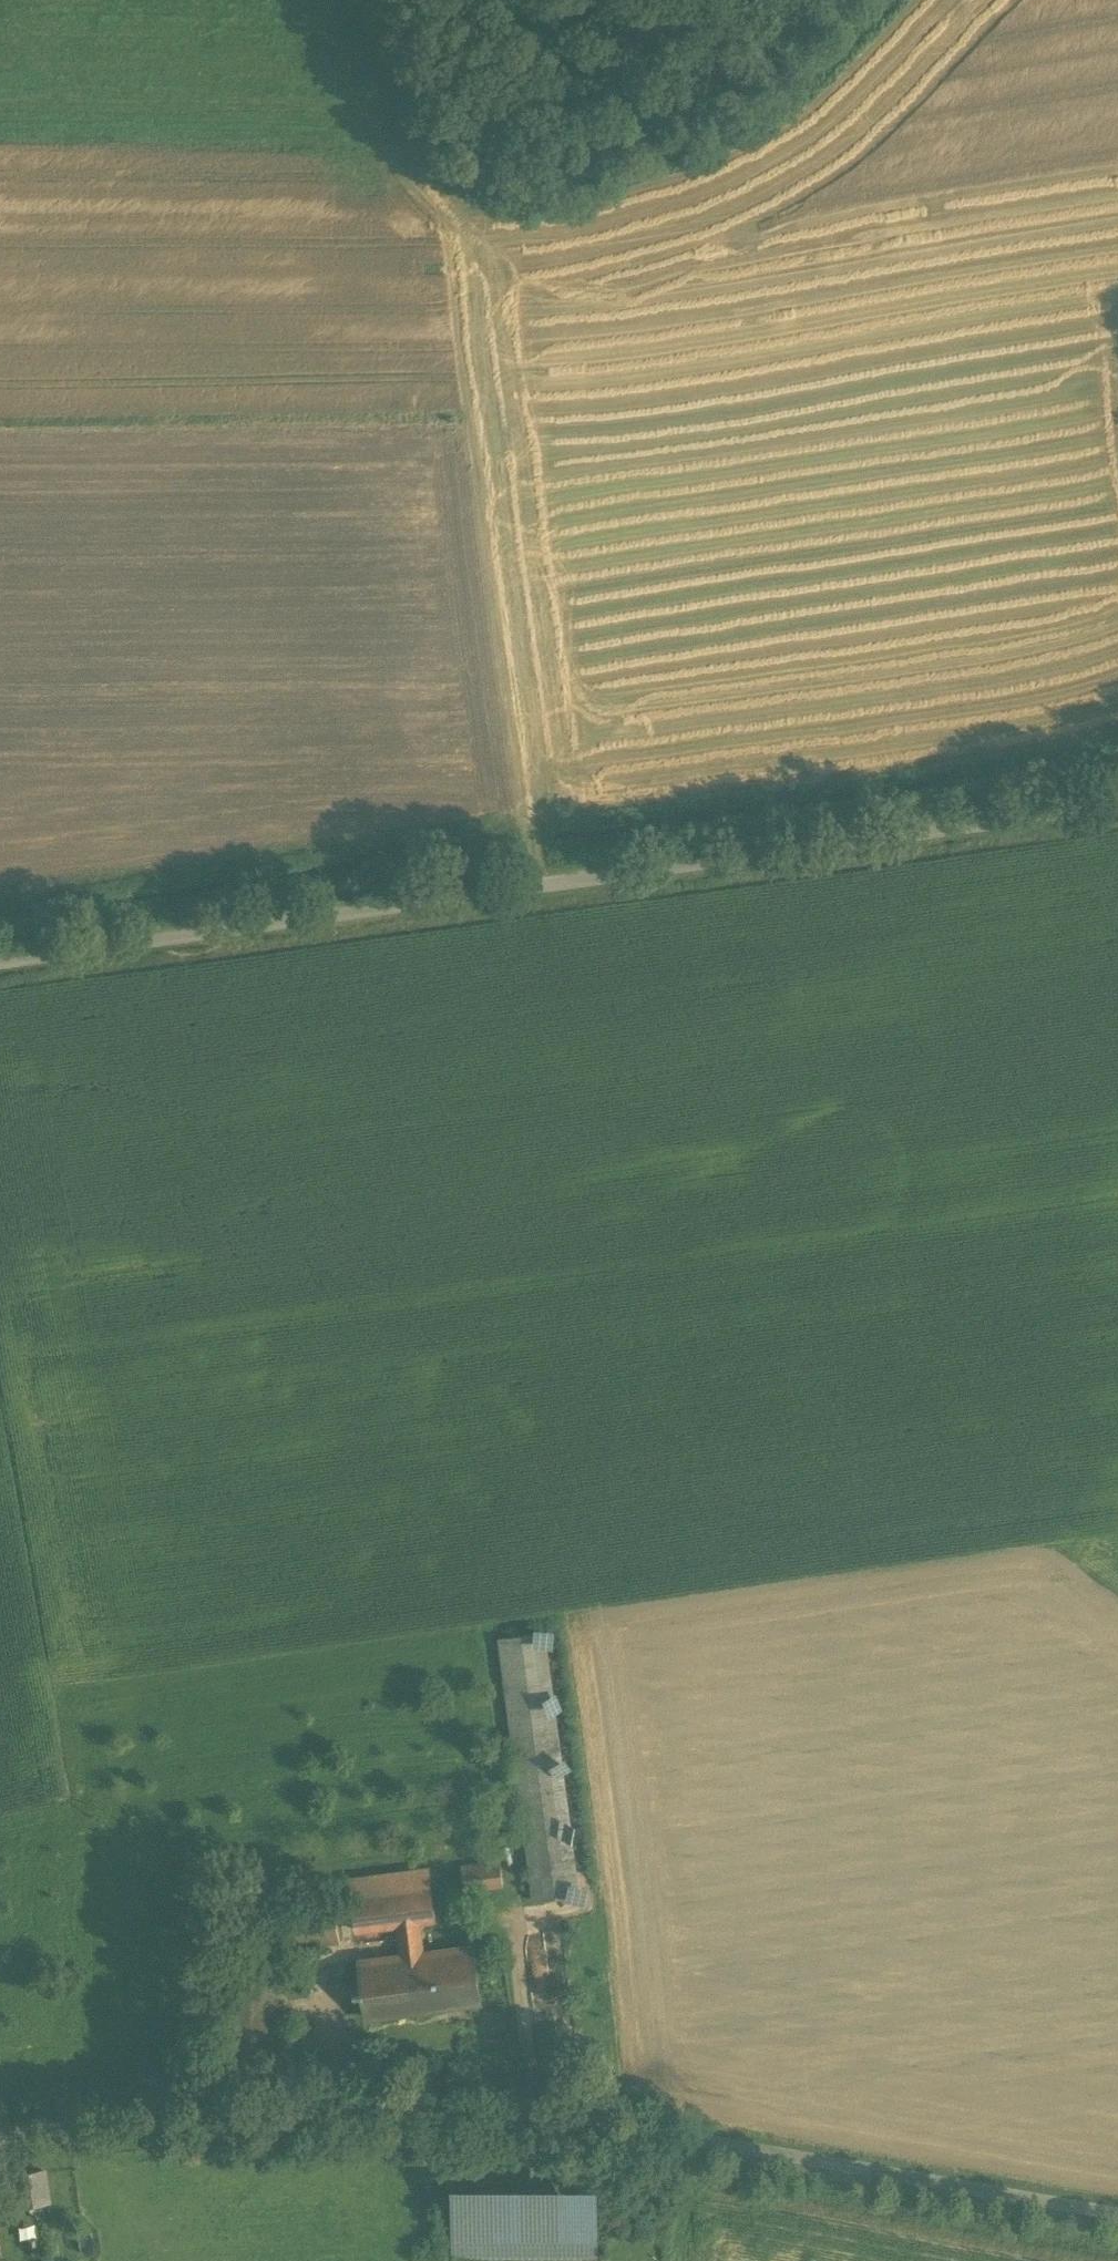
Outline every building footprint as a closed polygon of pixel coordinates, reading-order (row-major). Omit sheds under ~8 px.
[(543,1632),(499,1637),(525,1832),(529,1865),(534,1900),(578,1894),(543,1632)] [(525,1832),(511,1833),(515,1867),(529,1865),(525,1832)] [(499,1860),(461,1865),(464,1890),(502,1885),(499,1860)] [(430,1884),(351,1894),(355,1930),(398,1924),(402,1955),(421,1952),(417,1921),(435,1919),(430,1884)] [(334,1902),(262,1912),(267,1949),(339,1939),(334,1902)] [(421,1952),(402,1955),(409,2011),(479,2002),(472,1945),(421,1952)] [(402,1955),(360,1960),(367,2017),(409,2011),(402,1955)] [(53,2167),(36,2168),(37,2200),(54,2200),(53,2167)] [(596,2190),(453,2189),(454,2237),(453,2243),(453,2254),(596,2254),(596,2237),(596,2190)]
